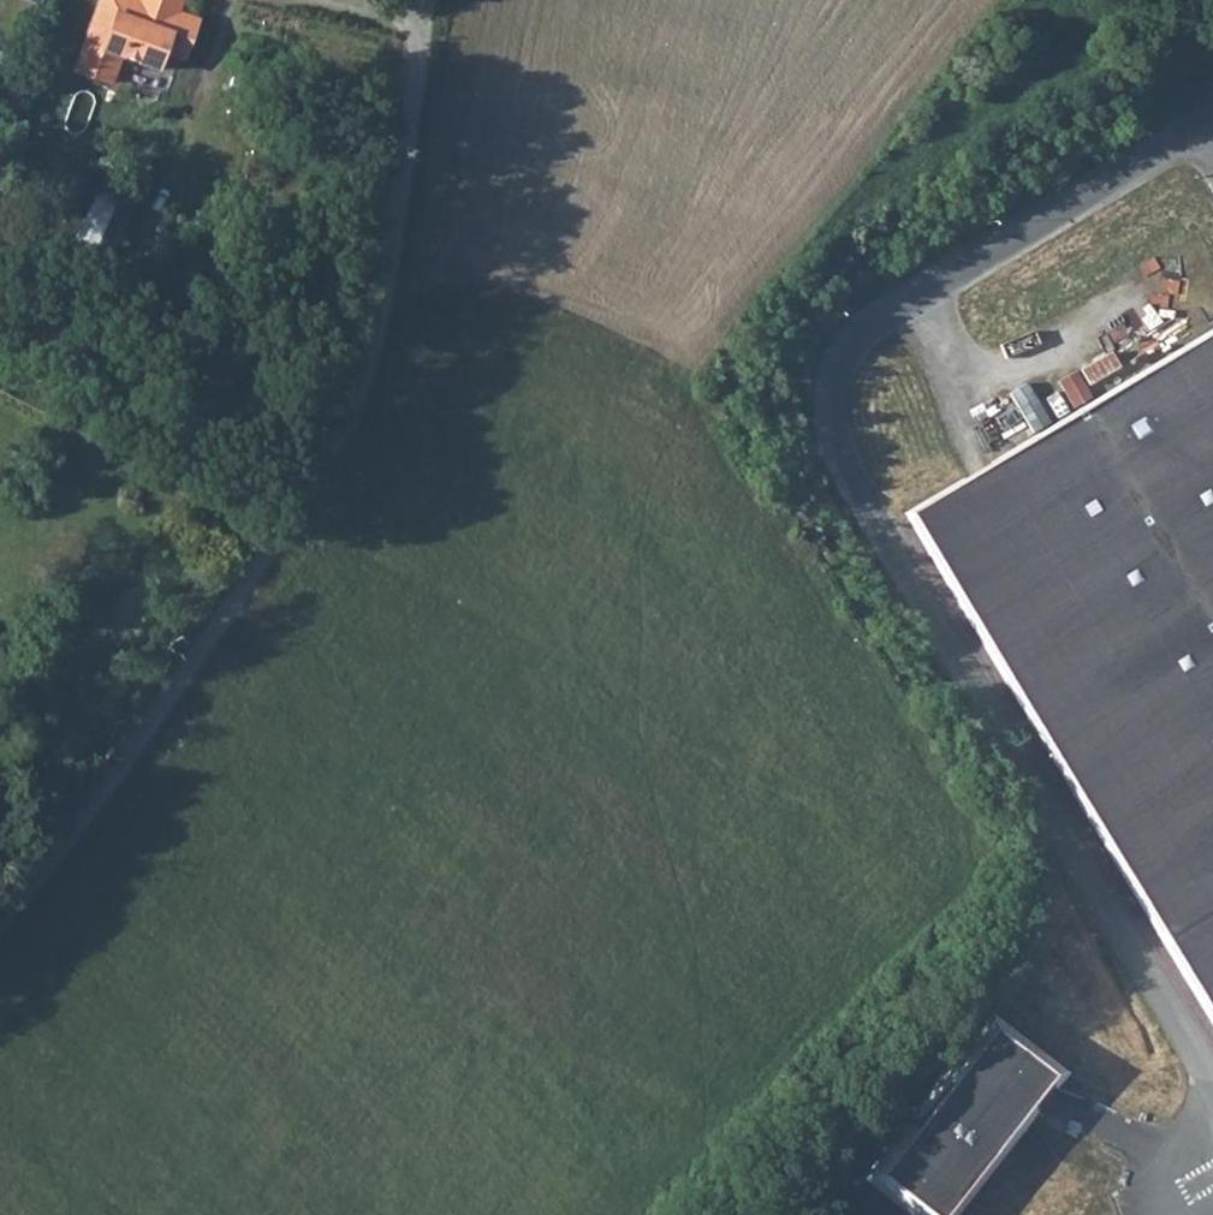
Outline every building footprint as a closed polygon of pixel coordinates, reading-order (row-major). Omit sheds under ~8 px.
[(79,61),(113,74),(119,57),(157,70),(163,52),(182,59),(196,21),(176,14),(181,0),(139,0),(136,7),(116,0),(101,0),(79,61)] [(100,185),(73,245),(94,255),(97,247),(112,253),(134,201),(100,185)] [(973,473),(906,512),(1016,701),(1056,769),(1074,801),(1212,1035),(1212,333),(1011,451),(973,473)] [(1065,1075),(985,1014),(859,1181),(904,1214),(957,1214),(1065,1075)]
